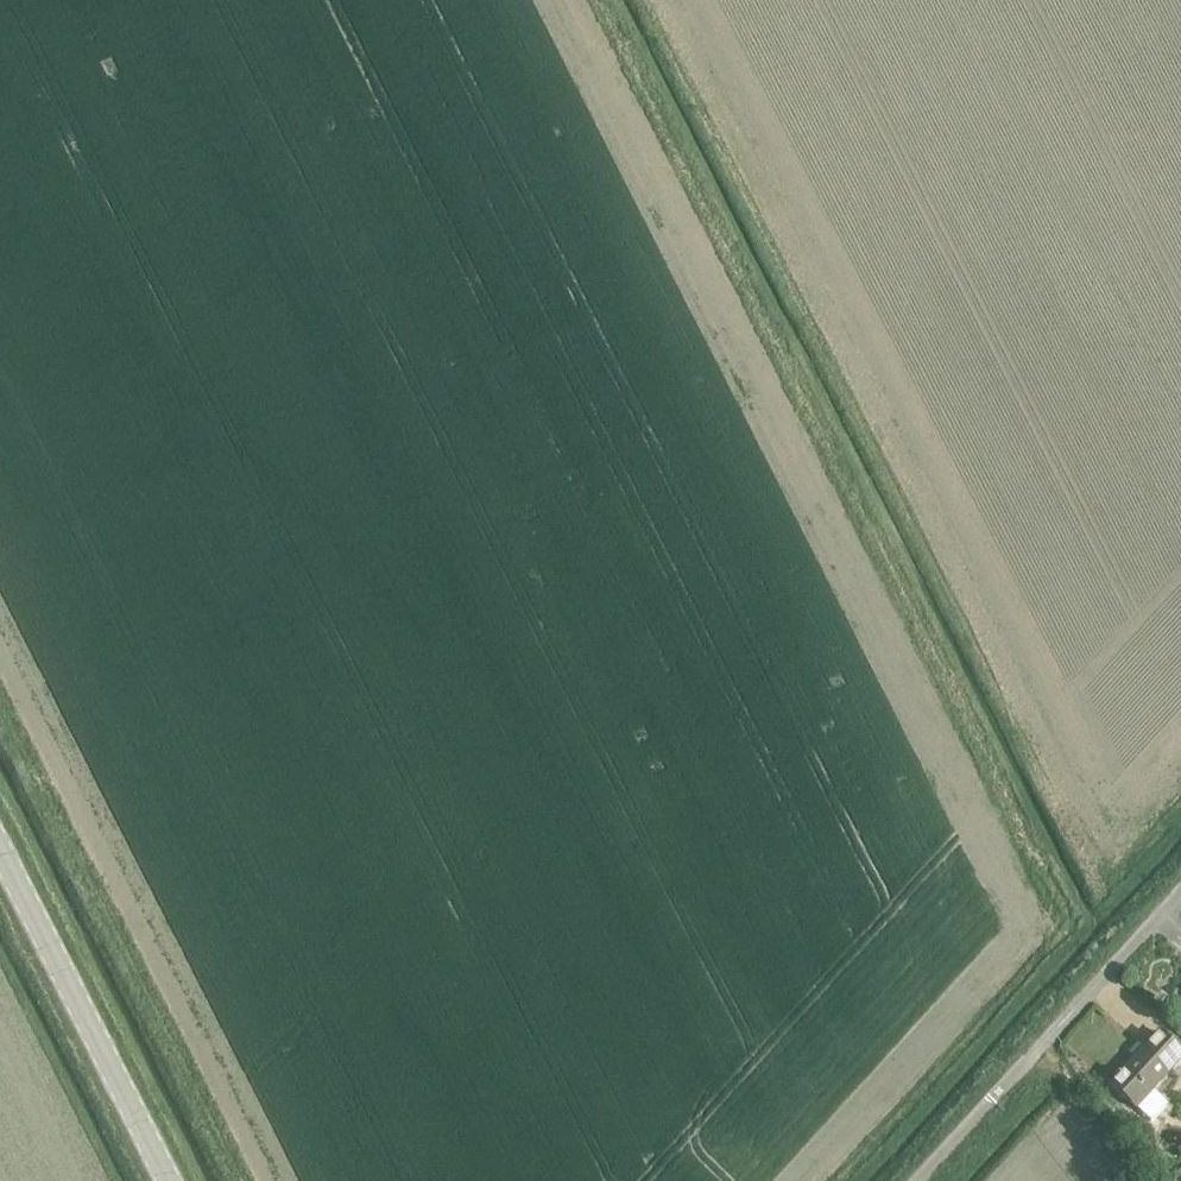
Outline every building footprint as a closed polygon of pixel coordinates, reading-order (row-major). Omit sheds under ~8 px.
[(1135,1110),(1180,1060),(1180,1055),(1157,1033),(1109,1085),(1135,1110)]
